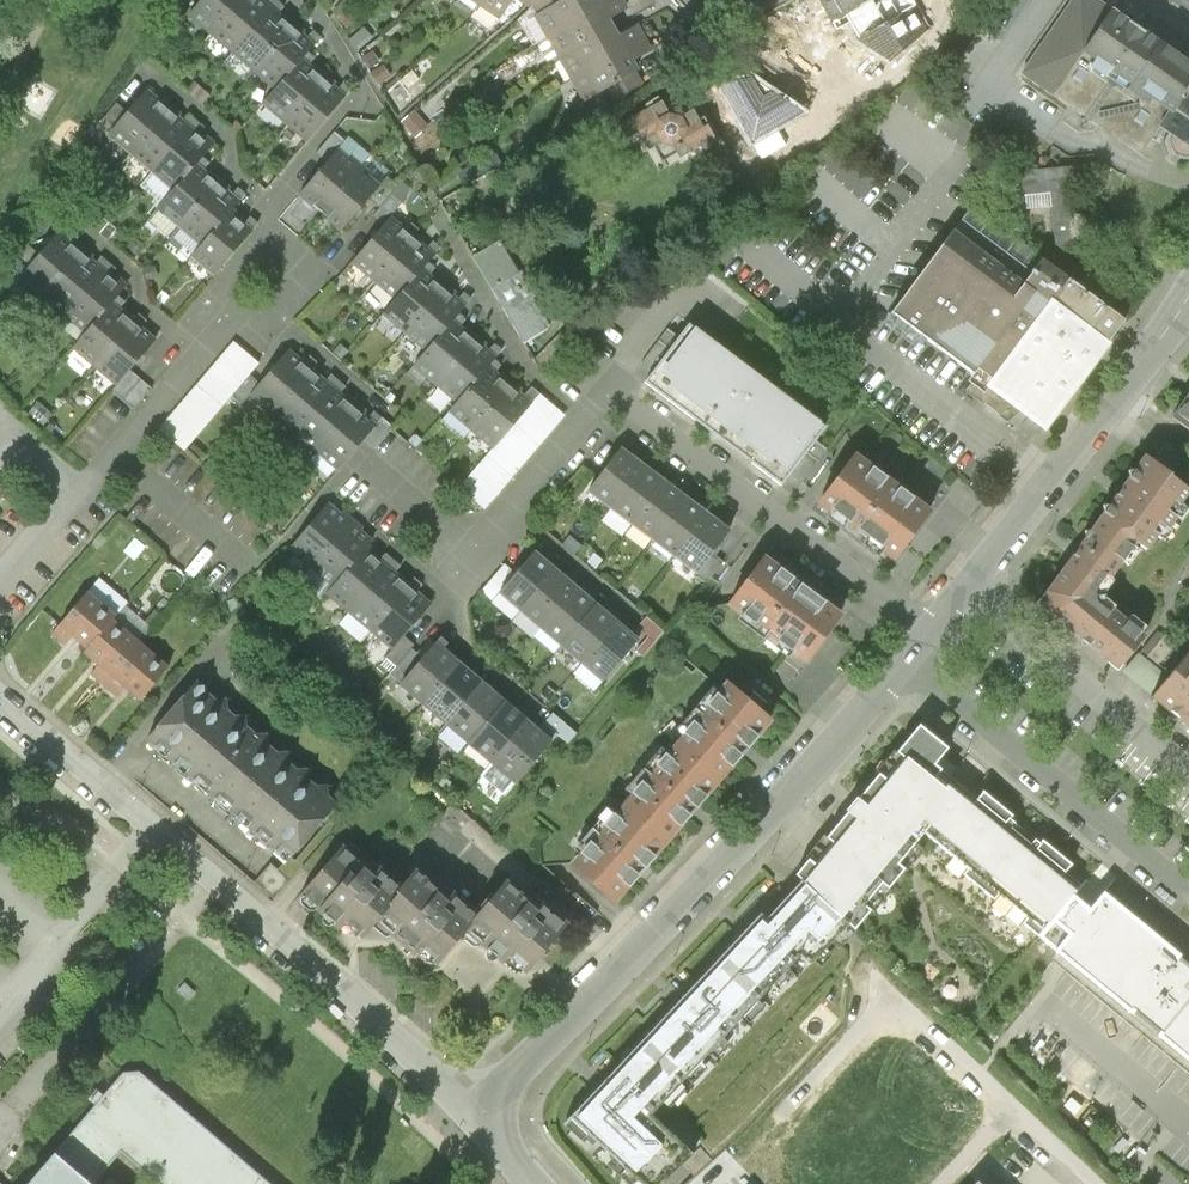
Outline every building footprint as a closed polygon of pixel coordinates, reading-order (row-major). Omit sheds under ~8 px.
[(214,31),(239,0),(202,0),(191,13),(214,31)] [(258,0),(239,0),(214,31),(236,49),(269,9),(258,0)] [(497,18),(510,0),(479,0),(477,4),(497,18)] [(538,15),(565,0),(517,0),(538,15)] [(615,0),(565,0),(538,15),(550,36),(615,0)] [(618,0),(615,0),(550,36),(562,57),(610,30),(605,20),(623,10),(618,0)] [(734,0),(713,0),(728,10),(734,0)] [(762,16),(777,44),(854,0),(790,0),(762,16)] [(1078,52),(1107,10),(1093,0),(1072,0),(1024,70),(1053,90),(1078,52)] [(292,27),(269,9),(236,49),(259,68),(292,27)] [(357,22),(345,9),(335,17),(347,31),(357,22)] [(1169,114),(1188,85),(1188,65),(1107,10),(1078,52),(1165,111),(1169,114)] [(314,45),(292,27),(259,68),(281,86),(298,65),(314,45)] [(634,28),(615,39),(610,30),(562,57),(573,78),(641,40),(634,28)] [(364,30),(349,41),(355,49),(370,38),(364,30)] [(634,72),(629,63),(648,52),(641,40),(573,78),(585,99),(634,72)] [(1165,111),(1078,52),(1053,90),(1050,94),(1137,152),(1165,111)] [(266,104),(288,122),(320,83),(298,65),(281,86),(266,104)] [(402,82),(408,89),(418,81),(413,74),(402,82)] [(186,90),(202,103),(209,95),(193,82),(186,90)] [(341,100),(320,83),(288,122),(310,139),(341,100)] [(1169,114),(1176,118),(1166,133),(1188,149),(1188,85),(1169,114)] [(110,134),(131,152),(168,109),(147,91),(128,113),(110,134)] [(483,113),(473,100),(456,114),(466,127),(483,113)] [(97,123),(110,134),(128,113),(116,102),(97,123)] [(131,152),(153,171),(189,128),(168,109),(131,152)] [(662,109),(633,125),(650,155),(660,149),(673,153),(679,165),(699,153),(701,158),(718,148),(709,132),(704,135),(695,119),(681,126),(670,123),(662,109)] [(411,115),(398,126),(413,142),(425,131),(411,115)] [(211,146),(189,128),(153,171),(174,189),(194,165),(211,146)] [(327,161),(345,142),(334,133),(317,152),(327,161)] [(304,195),(323,212),(360,171),(341,154),(304,195)] [(502,168),(495,156),(458,177),(464,189),(502,168)] [(158,208),(180,227),(217,185),(194,165),(174,189),(158,208)] [(1091,168),(1011,175),(1013,199),(1051,196),(1056,254),(1079,252),(1075,214),(1095,212),(1091,168)] [(379,187),(360,171),(323,212),(342,229),(369,198),(379,187)] [(388,177),(379,187),(369,198),(380,208),(373,215),(382,223),(412,190),(402,180),(398,185),(388,177)] [(239,204),(217,185),(180,227),(203,246),(230,214),(239,204)] [(1025,290),(1044,265),(972,211),(953,236),(1025,290)] [(193,257),(215,275),(251,233),(230,214),(203,246),(193,257)] [(354,262),(375,280),(411,238),(390,220),(354,262)] [(104,231),(110,237),(119,227),(112,221),(104,231)] [(23,276),(44,295),(81,252),(60,233),(40,256),(23,276)] [(505,236),(474,253),(524,342),(555,325),(505,236)] [(953,236),(892,317),(959,368),(1047,434),(1128,328),(1044,265),(1025,290),(953,236)] [(433,257),(411,238),(375,280),(397,299),(421,270),(433,257)] [(130,243),(124,251),(130,256),(137,249),(130,243)] [(10,265),(23,276),(40,256),(28,245),(10,265)] [(44,295),(65,313),(103,270),(81,252),(44,295)] [(154,266),(145,267),(147,279),(156,277),(154,266)] [(124,289),(103,270),(65,313),(87,332),(112,303),(124,289)] [(385,312),(406,330),(443,288),(421,270),(397,299),(385,312)] [(464,307),(443,288),(406,330),(428,349),(452,321),(464,307)] [(76,344),(97,362),(133,321),(112,303),(87,332),(76,344)] [(154,340),(133,321),(97,362),(118,381),(129,369),(154,340)] [(416,363),(438,382),(474,340),(452,321),(428,349),(416,363)] [(652,373),(647,379),(781,482),(787,474),(812,442),(824,426),(690,323),(680,337),(652,373)] [(641,364),(652,373),(680,337),(668,328),(641,364)] [(495,359),(474,340),(438,382),(459,401),(487,368),(495,359)] [(186,450),(231,397),(251,375),(260,364),(234,341),(160,427),(186,450)] [(341,345),(334,352),(342,359),(348,352),(341,345)] [(252,395),(273,414),(307,374),(286,356),(262,384),(252,395)] [(451,410),(472,428),(508,386),(487,368),(459,401),(451,410)] [(152,389),(129,369),(118,381),(110,390),(133,410),(152,389)] [(273,414),(295,432),(329,393),(307,374),(273,414)] [(242,406),(252,395),(262,384),(251,375),(231,397),(242,406)] [(531,384),(521,396),(529,404),(493,446),(459,485),(482,505),(562,411),(531,384)] [(521,396),(508,386),(472,428),(493,446),(529,404),(521,396)] [(1188,430),(1188,388),(1169,416),(1188,430)] [(295,432),(316,451),(350,411),(329,393),(295,432)] [(41,422),(50,412),(37,400),(28,410),(41,422)] [(372,430),(350,411),(316,451),(338,469),(363,440),(372,430)] [(60,421),(53,416),(45,425),(52,431),(60,421)] [(381,419),(372,430),(363,440),(374,449),(392,428),(381,419)] [(406,441),(415,448),(421,441),(424,437),(415,430),(406,441)] [(426,445),(421,441),(415,448),(420,452),(426,445)] [(798,483),(824,450),(812,442),(787,474),(798,483)] [(814,480),(826,489),(850,456),(838,447),(814,480)] [(589,490),(611,507),(641,467),(619,450),(589,490)] [(1100,594),(1121,563),(1126,566),(1141,543),(1145,546),(1157,530),(1165,536),(1187,507),(1179,500),(1188,486),(1188,482),(1143,450),(1119,484),(1083,534),(1064,561),(1100,594)] [(819,501),(894,559),(903,548),(929,514),(854,456),(819,501)] [(931,482),(945,491),(955,477),(923,456),(903,485),(921,497),(931,482)] [(663,483),(641,467),(611,507),(632,523),(663,483)] [(685,500),(663,483),(632,523),(654,540),(685,500)] [(706,516),(685,500),(654,540),(676,556),(706,516)] [(293,547),(315,565),(350,524),(328,506),(293,547)] [(728,533),(706,516),(676,556),(698,573),(713,553),(728,533)] [(371,543),(350,524),(315,565),(336,584),(364,551),(371,543)] [(329,592),(350,610),(386,569),(364,551),(336,584),(329,592)] [(595,552),(588,560),(596,567),(603,559),(595,552)] [(502,593),(522,610),(556,570),(536,553),(518,574),(502,593)] [(724,561),(713,553),(698,573),(695,577),(706,585),(724,561)] [(729,605),(804,662),(838,616),(764,560),(729,605)] [(753,568),(740,561),(723,589),(735,597),(753,568)] [(1100,594),(1064,561),(1036,598),(1115,668),(1145,631),(1100,594)] [(493,603),(502,593),(518,574),(505,563),(481,592),(493,603)] [(407,587),(386,569),(350,610),(372,628),(407,587)] [(522,610),(543,628),(577,588),(556,570),(522,610)] [(428,605),(407,587),(372,628),(393,647),(404,634),(428,605)] [(543,628),(563,645),(597,606),(577,588),(543,628)] [(75,637),(88,649),(112,621),(114,618),(88,596),(53,638),(65,649),(75,637)] [(563,645),(584,663),(618,623),(597,606),(563,645)] [(638,641),(645,633),(649,637),(637,650),(643,656),(665,631),(647,616),(632,635),(638,641)] [(93,679),(104,689),(141,646),(112,621),(88,649),(84,654),(102,669),(93,679)] [(632,635),(618,623),(584,663),(604,681),(638,641),(632,635)] [(283,638),(274,631),(265,641),(274,649),(283,638)] [(385,657),(397,667),(412,649),(416,644),(404,634),(393,647),(385,657)] [(168,669),(141,646),(104,689),(117,700),(127,688),(141,700),(168,669)] [(402,685),(425,705),(459,665),(436,646),(425,659),(402,685)] [(1188,725),(1188,646),(1150,693),(1188,725)] [(390,675),(402,685),(425,659),(412,649),(397,667),(390,675)] [(520,666),(505,654),(499,660),(514,673),(520,666)] [(425,705),(448,724),(482,685),(466,672),(459,665),(425,705)] [(448,724),(471,744),(505,704),(482,685),(448,724)] [(555,692),(547,685),(540,694),(548,701),(555,692)] [(730,686),(678,745),(719,781),(771,721),(730,686)] [(147,742),(285,862),(291,856),(333,806),(196,687),(185,699),(181,695),(156,724),(160,728),(147,742)] [(471,744),(494,763),(528,724),(505,704),(471,744)] [(551,743),(528,724),(494,763),(517,783),(551,743)] [(948,748),(920,725),(897,752),(904,758),(886,779),(879,774),(858,798),(856,797),(855,799),(857,801),(849,811),(847,809),(846,810),(848,812),(826,838),(833,843),(815,864),(809,859),(796,874),(802,881),(849,924),(854,930),(871,910),(864,904),(882,884),(888,889),(905,869),(898,864),(924,833),(957,793),(944,783),(955,769),(941,757),(948,748)] [(667,841),(719,781),(678,745),(626,805),(667,841)] [(971,805),(957,793),(924,833),(968,869),(963,875),(994,900),(999,895),(1027,918),(1022,923),(1038,937),(1073,895),(1076,891),(1061,878),(1072,865),(1042,840),(1031,854),(1001,829),(1013,815),(983,791),(971,805)] [(615,901),(667,841),(626,805),(574,865),(615,901)] [(364,937),(377,921),(400,894),(346,849),(305,898),(342,929),(347,923),(364,937)] [(255,882),(276,900),(304,867),(291,856),(285,862),(278,870),(271,864),(255,882)] [(439,964),(466,931),(477,919),(419,870),(400,894),(377,921),(417,955),(422,949),(439,964)] [(811,964),(849,924),(802,881),(766,919),(760,914),(719,957),(761,996),(800,954),(811,964)] [(511,958),(529,973),(568,925),(547,908),(543,913),(507,883),(477,919),(466,931),(505,964),(511,958)] [(1073,895),(1038,937),(1055,950),(1054,951),(1132,1015),(1133,1013),(1158,1034),(1157,1035),(1188,1062),(1188,965),(1179,957),(1180,955),(1103,892),(1090,908),(1073,895)] [(761,996),(719,957),(642,1042),(682,1079),(761,996)] [(642,1042),(572,1116),(644,1183),(662,1183),(694,1155),(648,1115),(682,1079),(642,1042)] [(53,1150),(92,1183),(122,1149),(162,1183),(270,1183),(138,1070),(122,1070),(53,1150)] [(92,1183),(53,1150),(24,1183),(93,1183),(92,1183)]
